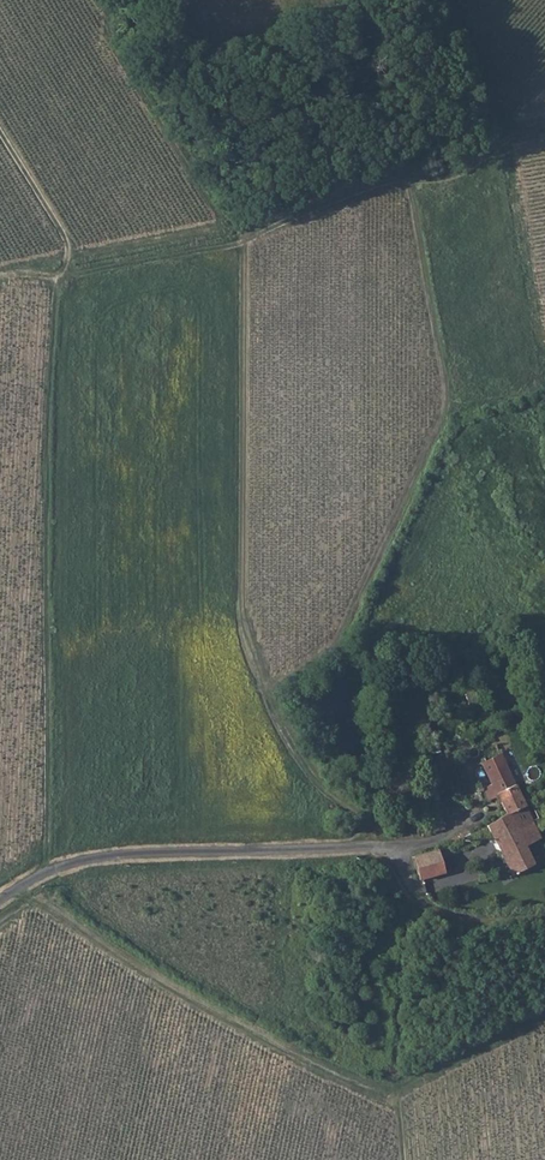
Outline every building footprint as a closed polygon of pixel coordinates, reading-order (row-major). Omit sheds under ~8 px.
[(483,705),(479,689),(464,694),(469,713),(478,710),(478,707),(483,705)] [(500,755),(481,765),(491,787),(482,791),(488,803),(497,799),(505,814),(507,813),(516,829),(532,822),(500,755)] [(430,822),(442,819),(440,811),(434,812),(428,814),(430,822)] [(505,814),(485,826),(511,876),(511,877),(535,866),(525,847),(544,837),(537,820),(532,822),(516,829),(507,813),(505,814)] [(426,833),(444,830),(442,819),(430,822),(424,824),(423,827),(423,830),(424,832),(426,833)] [(442,873),(436,850),(412,857),(418,880),(442,873)]
